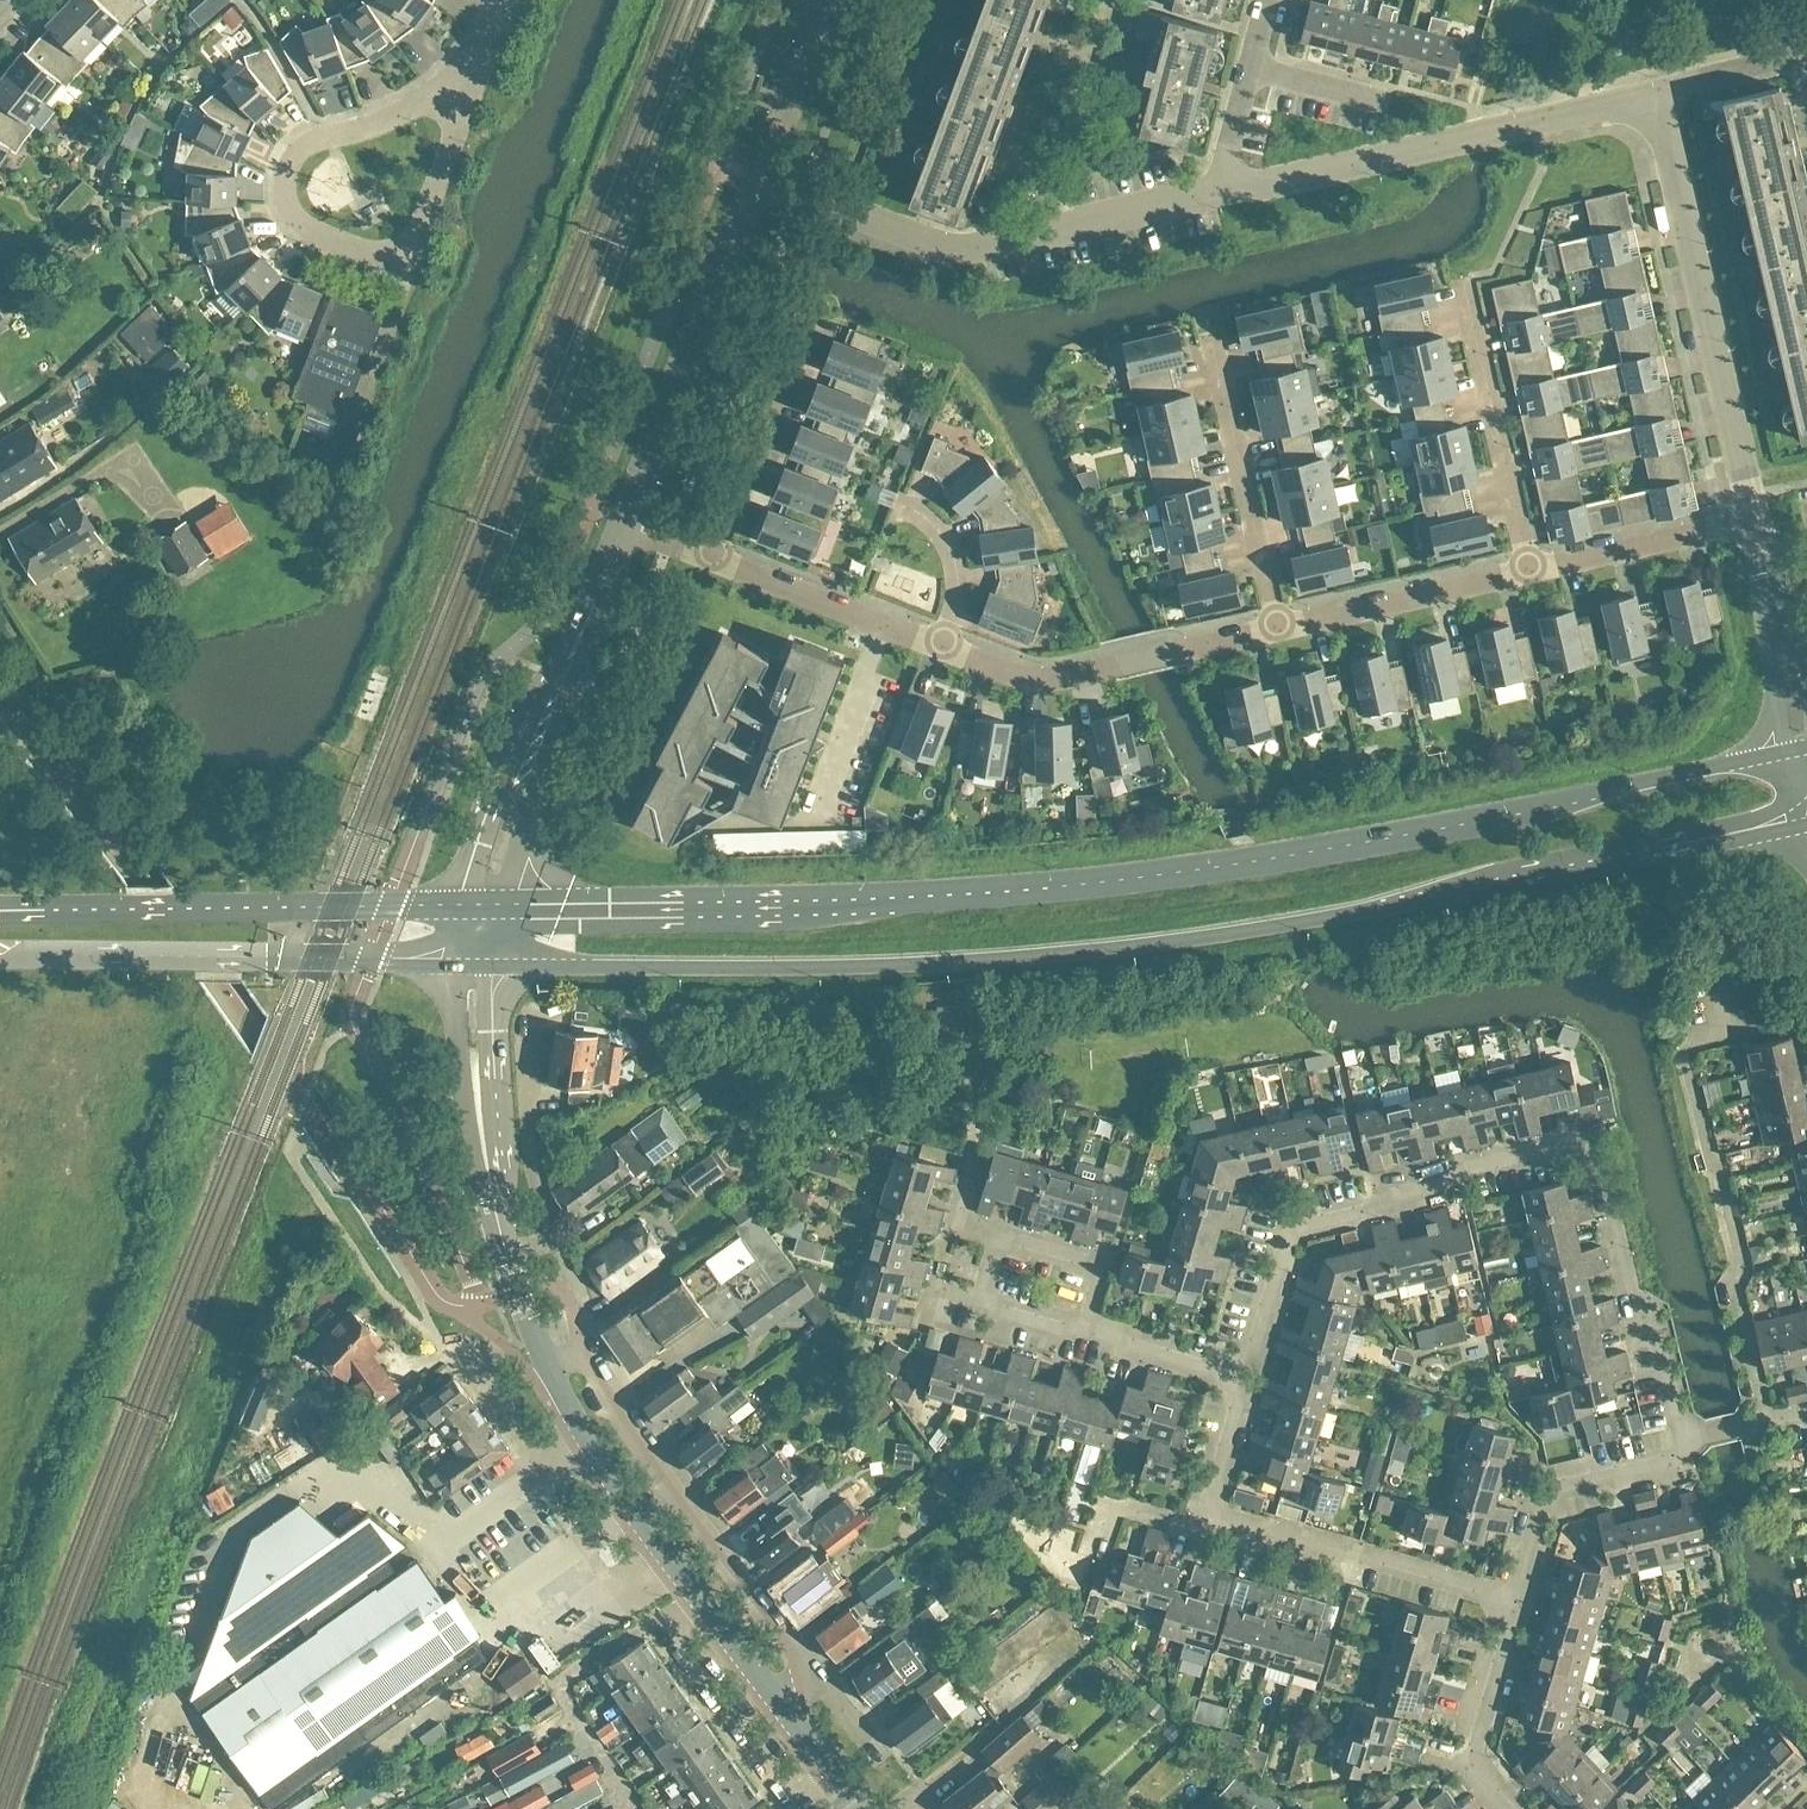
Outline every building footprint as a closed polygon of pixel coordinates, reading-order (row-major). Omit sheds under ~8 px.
[(122,0),(71,0),(66,5),(100,38),(117,20),(124,26),(135,14),(122,0)] [(135,14),(148,3),(145,0),(122,0),(135,14)] [(434,2),(432,0),(431,1),(430,0),(363,0),(365,4),(367,3),(393,39),(394,38),(396,40),(416,25),(434,2)] [(1044,10),(1045,7),(1026,0),(985,0),(980,14),(1036,34),(1038,28),(1037,28),(1044,10)] [(1045,7),(1045,5),(1065,12),(1069,0),(1026,0),(1045,7)] [(1226,0),(1153,0),(1221,18),(1226,0)] [(1339,0),(1329,0),(1328,5),(1311,0),(1301,38),(1327,45),(1339,0)] [(1362,13),(1346,9),(1349,0),(1339,0),(1327,45),(1352,52),(1362,13)] [(201,2),(190,12),(192,15),(200,24),(200,25),(212,15),(201,2)] [(1377,58),(1391,4),(1382,2),(1378,18),(1362,13),(1352,52),(1377,58)] [(367,3),(365,4),(346,19),(341,12),(327,17),(329,23),(331,22),(346,64),(347,64),(348,67),(372,58),(396,40),(394,38),(393,39),(367,3)] [(1402,65),(1412,26),(1396,22),(1400,7),(1391,4),(1377,58),(1402,65)] [(100,38),(66,5),(48,24),(50,26),(38,38),(78,73),(89,61),(83,55),(100,38)] [(233,6),(221,15),(229,24),(240,14),(233,6)] [(1211,58),(1218,29),(1142,10),(1135,36),(1155,42),(1154,44),(1211,58)] [(1033,42),(1036,34),(980,14),(970,40),(1025,61),(1032,42),(1033,42)] [(185,21),(184,27),(190,34),(200,24),(192,15),(185,21)] [(1427,71),(1441,17),(1432,15),(1428,31),(1412,26),(1402,65),(1427,71)] [(1453,78),(1463,40),(1446,35),(1450,20),(1441,17),(1427,71),(1453,78)] [(331,22),(329,23),(305,32),(297,24),(280,40),(305,83),(306,82),(348,67),(347,64),(346,64),(331,22)] [(78,73),(38,38),(27,52),(25,50),(8,71),(45,100),(60,81),(67,86),(78,73)] [(1015,87),(1025,61),(970,40),(960,67),(1015,87)] [(1203,86),(1211,58),(1154,44),(1149,65),(1148,64),(1146,72),(1203,86)] [(292,90),(267,47),(244,54),(248,65),(228,82),(227,83),(256,117),(255,118),(257,120),(291,91),(292,90)] [(1005,112),(1015,87),(960,67),(950,94),(1010,117),(1011,114),(1005,112)] [(45,100),(8,71),(0,81),(0,119),(26,138),(36,125),(30,120),(45,100)] [(1196,115),(1203,86),(1146,72),(1144,79),(1145,79),(1140,100),(1196,115)] [(255,118),(256,117),(227,83),(228,82),(227,81),(200,104),(208,113),(196,136),(196,137),(236,157),(235,158),(238,159),(257,120),(255,118)] [(904,82),(899,97),(917,103),(922,89),(904,82)] [(1792,110),(1786,111),(1780,86),(1724,99),(1750,213),(1806,200),(1801,176),(1806,174),(1792,110)] [(1000,143),(1010,117),(950,94),(940,121),(1000,143)] [(1188,144),(1196,115),(1140,100),(1132,129),(1188,144)] [(133,117),(121,151),(135,156),(147,122),(133,117)] [(26,138),(0,119),(0,162),(9,147),(17,152),(26,138)] [(990,170),(1000,143),(940,121),(938,128),(930,148),(990,170)] [(235,158),(236,157),(196,137),(196,136),(195,135),(194,137),(181,131),(175,164),(180,166),(180,167),(190,172),(189,198),(189,200),(233,202),(233,203),(236,203),(238,159),(235,158)] [(103,146),(91,160),(100,167),(112,153),(103,146)] [(988,176),(990,170),(930,148),(920,175),(974,195),(982,174),(988,176)] [(964,223),(973,198),(974,195),(920,175),(910,202),(964,223)] [(1630,254),(1624,229),(1634,226),(1626,189),(1585,198),(1586,200),(1593,198),(1601,232),(1559,242),(1565,271),(1607,261),(1607,259),(1630,254)] [(251,244),(236,203),(233,203),(233,202),(189,200),(189,198),(187,198),(186,233),(197,234),(206,258),(207,260),(248,244),(249,245),(251,244)] [(1806,200),(1750,213),(1776,326),(1806,319),(1806,202),(1806,200)] [(122,209),(122,226),(131,226),(131,209),(122,209)] [(1543,237),(1540,246),(1545,245),(1559,242),(1543,237)] [(282,275),(251,244),(249,245),(248,244),(207,260),(206,258),(205,259),(217,292),(228,288),(246,306),(247,308),(279,277),(280,278),(282,275)] [(1644,317),(1639,292),(1649,290),(1640,252),(1630,255),(1630,254),(1607,259),(1607,261),(1615,296),(1574,305),(1581,334),(1616,326),(1622,325),(1622,322),(1644,317)] [(204,261),(192,265),(196,276),(208,271),(204,261)] [(1421,304),(1435,301),(1428,269),(1408,273),(1409,278),(1378,284),(1384,311),(1379,312),(1383,331),(1425,322),(1421,304)] [(304,336),(322,292),(282,275),(280,278),(279,277),(247,308),(246,306),(245,307),(270,333),(278,325),(304,336)] [(1581,334),(1574,305),(1539,313),(1531,279),(1532,279),(1532,277),(1492,286),(1500,324),(1511,321),(1516,346),(1539,341),(1539,344),(1545,342),(1581,334)] [(346,415),(384,315),(332,295),(330,299),(326,298),(326,299),(327,298),(330,300),(293,395),(346,415)] [(177,332),(164,318),(160,314),(151,304),(130,323),(156,351),(177,332)] [(1306,349),(1296,304),(1260,312),(1259,308),(1239,312),(1246,345),(1260,341),(1264,359),(1293,352),(1306,349)] [(1659,380),(1653,355),(1663,353),(1655,315),(1645,318),(1644,317),(1622,322),(1622,325),(1616,326),(1624,361),(1589,369),(1595,398),(1631,389),(1637,388),(1636,385),(1659,380)] [(1806,439),(1806,319),(1776,326),(1802,440),(1806,439)] [(1449,363),(1443,336),(1429,339),(1425,322),(1383,331),(1383,332),(1396,330),(1400,346),(1387,348),(1393,376),(1449,363)] [(1184,359),(1176,327),(1156,331),(1157,335),(1121,344),(1131,389),(1173,380),(1169,363),(1184,359)] [(878,355),(884,340),(856,329),(850,345),(836,339),(826,366),(839,371),(839,372),(879,388),(880,386),(875,383),(884,358),(878,355)] [(1595,398),(1589,369),(1553,377),(1545,342),(1539,344),(1539,341),(1516,346),(1516,347),(1506,350),(1515,387),(1524,385),(1530,410),(1553,404),(1554,407),(1560,406),(1595,398)] [(187,364),(170,348),(143,374),(152,383),(160,375),(167,383),(187,364)] [(1254,379),(1260,406),(1311,395),(1304,368),(1297,369),(1293,352),(1264,359),(1268,376),(1254,379)] [(1442,394),(1456,390),(1449,363),(1393,376),(1399,403),(1412,400),(1416,417),(1446,411),(1442,394)] [(206,369),(190,386),(206,402),(223,385),(206,369)] [(863,429),(879,388),(839,372),(833,387),(820,382),(810,409),(823,414),(823,415),(851,425),(863,429)] [(1673,443),(1668,419),(1678,416),(1669,379),(1659,381),(1659,380),(1636,385),(1637,388),(1631,389),(1639,424),(1603,432),(1610,461),(1645,453),(1651,451),(1651,449),(1673,443)] [(1198,421),(1191,393),(1177,397),(1173,380),(1131,389),(1132,390),(1144,387),(1148,403),(1141,405),(1147,431),(1147,432),(1198,421)] [(1314,441),(1310,424),(1317,422),(1311,395),(1260,406),(1267,434),(1281,431),(1285,448),(1314,441)] [(53,411),(46,399),(32,407),(39,419),(53,411)] [(1121,420),(1135,414),(1128,399),(1114,405),(1121,420)] [(915,401),(909,417),(923,422),(929,406),(915,401)] [(1610,461),(1603,432),(1568,440),(1560,406),(1554,407),(1553,404),(1530,410),(1530,411),(1521,413),(1530,450),(1540,448),(1545,473),(1568,468),(1569,470),(1574,469),(1599,464),(1608,462),(1610,461)] [(1470,452),(1463,425),(1450,428),(1446,411),(1416,417),(1420,435),(1413,436),(1419,464),(1470,452)] [(845,440),(851,425),(823,415),(817,429),(804,424),(793,451),(806,457),(834,468),(835,467),(841,470),(852,443),(845,440)] [(30,421),(0,440),(0,499),(57,464),(30,421)] [(1193,469),(1189,452),(1204,448),(1198,421),(1147,432),(1147,431),(1142,433),(1152,478),(1193,469)] [(963,512),(1004,479),(985,456),(976,463),(969,454),(948,446),(950,441),(935,435),(922,467),(936,473),(947,486),(945,489),(963,512)] [(1328,456),(1334,445),(1332,437),(1314,441),(1285,448),(1288,465),(1274,468),(1281,496),(1331,484),(1325,457),(1328,456)] [(1682,482),(1693,480),(1684,442),(1674,445),(1673,443),(1651,449),(1651,451),(1645,453),(1653,487),(1618,495),(1625,524),(1689,509),(1682,482)] [(1462,483),(1476,480),(1470,452),(1419,464),(1425,490),(1420,491),(1424,510),(1466,500),(1462,483)] [(829,483),(834,468),(806,457),(801,472),(787,467),(777,494),(790,499),(790,500),(830,515),(841,487),(829,483)] [(1608,462),(1599,464),(1600,469),(1604,472),(1610,470),(1608,462)] [(1625,524),(1618,495),(1582,504),(1574,469),(1569,470),(1568,468),(1545,473),(1546,474),(1535,476),(1544,514),(1554,511),(1561,539),(1625,524)] [(1218,510),(1212,483),(1197,486),(1193,469),(1152,478),(1162,523),(1218,510)] [(1037,556),(1033,526),(1021,528),(1020,517),(1006,499),(1010,495),(1000,484),(1004,480),(1004,479),(963,512),(964,513),(973,505),(982,516),(985,534),(982,534),(986,564),(1037,556)] [(1334,530),(1347,527),(1344,510),(1337,511),(1331,484),(1281,496),(1287,523),(1301,520),(1305,537),(1334,530)] [(891,511),(896,497),(879,491),(874,505),(891,511)] [(103,540),(76,497),(10,537),(36,580),(103,540)] [(814,557),(830,515),(790,500),(784,514),(771,509),(760,536),(814,557)] [(1491,546),(1484,514),(1470,517),(1466,500),(1424,510),(1424,511),(1437,508),(1441,524),(1428,527),(1435,555),(1470,547),(1471,551),(1491,546)] [(194,525),(213,562),(250,543),(231,506),(194,525)] [(1162,523),(1168,550),(1166,551),(1170,568),(1185,565),(1214,558),(1210,541),(1224,537),(1218,510),(1162,523)] [(208,559),(185,522),(156,539),(179,576),(208,559)] [(1352,574),(1345,546),(1338,548),(1334,530),(1305,537),(1309,554),(1295,557),(1302,590),(1322,585),(1321,581),(1352,574)] [(1034,609),(1039,597),(1032,558),(1038,557),(1037,556),(986,564),(986,565),(998,563),(1001,577),(994,594),(991,592),(980,621),(1033,642),(1045,613),(1034,609)] [(1240,604),(1232,572),(1217,575),(1214,558),(1185,565),(1189,582),(1182,583),(1188,612),(1219,605),(1220,609),(1240,604)] [(1174,572),(1161,574),(1165,593),(1177,590),(1174,572)] [(1724,620),(1717,591),(1701,595),(1697,581),(1667,588),(1679,638),(1709,631),(1707,624),(1724,620)] [(1661,635),(1654,605),(1638,609),(1635,595),(1605,602),(1616,652),(1618,661),(1665,651),(1661,635)] [(1601,662),(1592,620),(1575,623),(1572,609),(1542,616),(1554,667),(1582,660),(1583,666),(1601,662)] [(1539,676),(1529,634),(1513,638),(1509,624),(1479,631),(1492,687),(1539,676)] [(728,713),(751,670),(760,676),(770,657),(723,632),(691,693),(728,713)] [(1470,664),(1466,648),(1450,652),(1447,638),(1417,645),(1429,701),(1476,690),(1470,664)] [(798,664),(768,742),(808,757),(845,660),(793,640),(786,659),(798,664)] [(1476,646),(1466,648),(1470,664),(1480,662),(1476,646)] [(1413,705),(1404,663),(1387,667),(1384,653),(1354,660),(1367,716),(1413,705)] [(1348,707),(1341,677),(1324,681),(1321,667),(1291,674),(1303,724),(1333,717),(1331,710),(1348,707)] [(1557,674),(1540,678),(1543,691),(1560,687),(1557,674)] [(1676,686),(1676,688),(1676,690),(1676,691),(1677,693),(1678,694),(1679,695),(1680,696),(1682,697),(1683,697),(1685,697),(1686,697),(1688,697),(1689,696),(1691,695),(1692,694),(1693,693),(1693,691),(1694,690),(1694,688),(1694,686),(1693,685),(1693,683),(1692,682),(1691,681),(1689,680),(1688,679),(1686,679),(1685,679),(1683,679),(1682,679),(1680,680),(1679,681),(1678,682),(1677,683),(1676,685),(1676,686)] [(1221,725),(1226,748),(1271,737),(1269,725),(1285,721),(1278,692),(1262,696),(1259,682),(1228,688),(1236,722),(1221,725)] [(696,773),(719,731),(728,736),(738,718),(728,713),(691,693),(659,754),(696,773)] [(934,757),(952,709),(923,698),(918,711),(902,705),(887,746),(904,752),(906,747),(934,757)] [(1096,719),(1099,733),(1083,736),(1093,779),(1154,764),(1149,742),(1134,745),(1126,712),(1096,719)] [(1002,773),(1010,722),(980,716),(977,731),(961,728),(956,757),(972,760),(971,767),(1002,773)] [(1071,780),(1069,723),(1038,723),(1039,738),(1022,738),(1023,781),(1071,780)] [(1434,738),(1425,740),(1428,753),(1441,750),(1439,741),(1434,738)] [(741,783),(733,803),(783,822),(808,757),(768,742),(751,787),(741,783)] [(1369,751),(1360,753),(1363,767),(1376,764),(1374,755),(1369,751)] [(671,840),(694,796),(704,801),(714,783),(696,773),(659,754),(658,756),(665,760),(633,820),(671,840)] [(1077,811),(1077,822),(1096,821),(1096,811),(1077,811)] [(863,848),(863,833),(710,837),(710,852),(863,848)] [(964,1019),(964,1004),(938,1006),(939,1021),(964,1019)] [(610,1037),(558,1028),(554,1056),(636,1070),(639,1048),(609,1043),(610,1037)] [(1796,1060),(1790,1036),(1743,1047),(1749,1071),(1796,1060)] [(1355,1048),(1343,1050),(1345,1061),(1346,1064),(1358,1061),(1357,1059),(1355,1048)] [(1315,1054),(1305,1056),(1308,1070),(1317,1068),(1315,1054)] [(636,1070),(554,1056),(549,1083),(588,1090),(589,1085),(603,1087),(603,1085),(615,1087),(616,1080),(634,1082),(636,1070)] [(1802,1084),(1796,1060),(1749,1071),(1754,1095),(1802,1084)] [(1600,1118),(1593,1089),(1579,1092),(1571,1061),(1544,1067),(1553,1108),(1568,1104),(1572,1125),(1600,1118)] [(1553,1108),(1544,1067),(1517,1074),(1532,1135),(1543,1132),(1538,1111),(1553,1108)] [(1532,1135),(1517,1074),(1491,1080),(1500,1120),(1515,1117),(1519,1138),(1532,1135)] [(1500,1120),(1491,1080),(1464,1086),(1479,1147),(1491,1144),(1486,1124),(1500,1120)] [(1802,1084),(1754,1095),(1760,1119),(1806,1107),(1806,1105),(1802,1084)] [(1479,1147),(1464,1086),(1438,1093),(1447,1133),(1462,1129),(1467,1150),(1479,1147)] [(1447,1133),(1438,1093),(1411,1099),(1426,1160),(1438,1157),(1433,1136),(1447,1133)] [(1426,1160),(1411,1099),(1385,1105),(1394,1145),(1409,1142),(1414,1163),(1426,1160)] [(1355,1145),(1346,1105),(1318,1111),(1333,1172),(1345,1169),(1340,1149),(1355,1145)] [(1394,1145),(1385,1105),(1357,1112),(1372,1173),(1385,1170),(1380,1149),(1394,1145)] [(574,1219),(687,1138),(664,1106),(580,1166),(582,1168),(553,1190),(574,1219)] [(1760,1119),(1766,1144),(1789,1138),(1789,1137),(1806,1132),(1806,1107),(1760,1119)] [(1333,1172),(1318,1111),(1292,1118),(1301,1158),(1316,1154),(1321,1175),(1333,1172)] [(1301,1158),(1292,1118),(1265,1124),(1280,1185),(1292,1182),(1287,1161),(1301,1158)] [(1280,1185),(1265,1124),(1239,1130),(1249,1170),(1263,1167),(1268,1188),(1280,1185)] [(1217,1129),(1198,1133),(1236,1173),(1249,1170),(1239,1130),(1219,1135),(1217,1129)] [(1789,1137),(1789,1138),(1794,1160),(1806,1157),(1806,1132),(1789,1137)] [(1192,1153),(1198,1155),(1193,1174),(1232,1185),(1236,1173),(1198,1133),(1192,1153)] [(1166,1166),(1172,1144),(1153,1139),(1147,1160),(1166,1166)] [(1749,1147),(1727,1153),(1729,1163),(1752,1158),(1749,1147)] [(933,1175),(954,1181),(958,1168),(898,1150),(890,1178),(929,1189),(933,1175)] [(1010,1198),(1022,1158),(995,1150),(977,1211),(991,1214),(997,1194),(1010,1198)] [(812,1156),(808,1168),(819,1171),(823,1159),(812,1156)] [(1794,1160),(1800,1184),(1806,1182),(1806,1157),(1794,1160)] [(712,1158),(691,1173),(701,1186),(707,1182),(714,1192),(729,1181),(712,1158)] [(1031,1226),(1048,1166),(1022,1158),(1010,1198),(1025,1202),(1019,1223),(1031,1226)] [(1063,1213),(1075,1174),(1048,1166),(1031,1226),(1043,1230),(1049,1209),(1063,1213)] [(681,1174),(661,1190),(673,1206),(694,1191),(681,1174)] [(1083,1242),(1101,1181),(1075,1174),(1063,1213),(1077,1218),(1071,1238),(1083,1242)] [(1193,1174),(1185,1200),(1245,1217),(1249,1206),(1228,1200),(1232,1185),(1193,1174)] [(1142,1175),(1139,1186),(1150,1189),(1153,1178),(1142,1175)] [(925,1204),(929,1189),(890,1178),(882,1204),(942,1221),(946,1210),(925,1204)] [(1116,1229),(1128,1189),(1101,1181),(1083,1242),(1095,1245),(1101,1224),(1116,1229)] [(1592,1203),(1589,1192),(1568,1197),(1565,1181),(1524,1190),(1531,1218),(1592,1203)] [(1242,1229),(1245,1217),(1185,1200),(1177,1226),(1217,1237),(1221,1223),(1242,1229)] [(1577,1235),(1574,1221),(1595,1216),(1592,1203),(1531,1218),(1537,1244),(1577,1235)] [(939,1233),(942,1221),(882,1204),(874,1230),(914,1242),(918,1227),(939,1233)] [(1479,1263),(1470,1223),(1454,1227),(1449,1206),(1437,1209),(1451,1270),(1479,1263)] [(1451,1270),(1437,1209),(1425,1212),(1430,1232),(1415,1236),(1425,1276),(1451,1270)] [(740,1232),(683,1273),(682,1271),(630,1308),(631,1310),(604,1330),(631,1368),(658,1348),(668,1361),(743,1307),(742,1305),(775,1281),(794,1268),(779,1246),(755,1212),(735,1226),(740,1232)] [(1425,1276),(1415,1236),(1401,1239),(1396,1218),(1384,1221),(1398,1282),(1425,1276)] [(1398,1282),(1384,1221),(1372,1224),(1377,1245),(1362,1248),(1372,1289),(1398,1282)] [(609,1296),(666,1255),(643,1222),(585,1263),(609,1296)] [(1213,1252),(1217,1237),(1177,1226),(1170,1252),(1230,1270),(1233,1258),(1213,1252)] [(910,1256),(914,1242),(874,1230),(867,1256),(927,1274),(930,1262),(910,1256)] [(1605,1256),(1602,1245),(1581,1250),(1577,1235),(1537,1244),(1544,1271),(1605,1256)] [(811,1239),(807,1255),(821,1259),(825,1243),(811,1239)] [(1765,1244),(1750,1247),(1754,1262),(1761,1260),(1767,1252),(1765,1244)] [(1372,1289),(1362,1248),(1326,1257),(1319,1281),(1299,1275),(1295,1286),(1355,1304),(1359,1292),(1372,1289)] [(1128,1251),(1120,1279),(1175,1295),(1178,1283),(1163,1279),(1167,1262),(1128,1251)] [(1508,1251),(1483,1256),(1486,1267),(1510,1262),(1508,1251)] [(1230,1270),(1170,1252),(1167,1262),(1163,1279),(1178,1283),(1201,1291),(1206,1275),(1226,1281),(1230,1270)] [(923,1285),(927,1274),(867,1256),(859,1282),(898,1294),(903,1279),(923,1285)] [(1590,1288),(1587,1273),(1607,1268),(1605,1256),(1544,1271),(1550,1297),(1590,1288)] [(799,1264),(797,1270),(814,1294),(816,1296),(823,1271),(799,1264)] [(801,1303),(814,1294),(797,1270),(735,1315),(751,1338),(801,1303)] [(894,1308),(898,1294),(859,1282),(851,1309),(911,1327),(915,1314),(894,1308)] [(1348,1330),(1355,1304),(1295,1286),(1292,1298),(1312,1304),(1308,1318),(1348,1330)] [(1617,1309),(1614,1297),(1593,1302),(1590,1288),(1550,1297),(1556,1324),(1617,1309)] [(806,1310),(819,1300),(816,1296),(814,1294),(801,1303),(806,1310)] [(1603,1341),(1599,1326),(1620,1321),(1617,1309),(1556,1324),(1562,1350),(1603,1341)] [(370,1352),(383,1338),(352,1310),(316,1349),(347,1376),(351,1372),(375,1405),(399,1387),(389,1374),(387,1375),(370,1352)] [(1803,1310),(1779,1316),(1791,1364),(1806,1360),(1806,1326),(1803,1310)] [(1493,1330),(1489,1312),(1473,1315),(1478,1334),(1493,1330)] [(1791,1364),(1779,1316),(1755,1322),(1766,1370),(1791,1364)] [(1340,1356),(1348,1330),(1308,1318),(1304,1333),(1283,1327),(1280,1338),(1340,1356)] [(1504,1318),(1497,1319),(1500,1330),(1506,1329),(1504,1318)] [(1435,1326),(1421,1329),(1425,1347),(1439,1344),(1435,1326)] [(955,1399),(972,1338),(961,1335),(954,1356),(939,1351),(927,1391),(955,1399)] [(981,1406),(992,1367),(978,1363),(984,1342),(972,1338),(955,1399),(981,1406)] [(1333,1382),(1340,1356),(1280,1338),(1277,1350),(1297,1356),(1293,1371),(1333,1382)] [(896,1375),(909,1350),(888,1340),(875,1364),(896,1375)] [(1569,1377),(1630,1362),(1627,1350),(1606,1355),(1603,1341),(1562,1350),(1550,1353),(1557,1379),(1568,1376),(1569,1377)] [(1411,1365),(1413,1357),(1407,1350),(1397,1347),(1393,1360),(1411,1365)] [(1007,1414),(1024,1354),(1013,1350),(1007,1371),(992,1367),(981,1406),(1007,1414)] [(1033,1422),(1044,1382),(1030,1378),(1036,1357),(1024,1354),(1007,1414),(1033,1422)] [(1615,1395),(1612,1379),(1633,1374),(1630,1362),(1569,1377),(1571,1386),(1572,1386),(1576,1403),(1592,1400),(1615,1395)] [(1505,1364),(1502,1371),(1506,1376),(1514,1375),(1516,1368),(1512,1363),(1505,1364)] [(736,1422),(729,1414),(751,1398),(739,1382),(722,1394),(711,1379),(694,1392),(688,1383),(696,1377),(688,1366),(643,1400),(662,1425),(679,1413),(686,1422),(699,1412),(708,1423),(678,1446),(698,1472),(729,1448),(719,1435),(736,1422)] [(1059,1429),(1077,1369),(1065,1366),(1059,1386),(1044,1382),(1033,1422),(1059,1429)] [(1143,1432),(1161,1372),(1149,1368),(1143,1389),(1129,1385),(1118,1424),(1143,1432)] [(1085,1437),(1097,1398),(1082,1393),(1088,1373),(1077,1369),(1059,1429),(1085,1437)] [(1325,1408),(1333,1382),(1293,1371),(1289,1385),(1268,1379),(1265,1391),(1325,1408)] [(1176,1423),(1182,1400),(1167,1396),(1173,1375),(1161,1372),(1143,1432),(1153,1435),(1153,1434),(1170,1439),(1175,1423),(1176,1423)] [(900,1374),(891,1392),(908,1401),(917,1382),(900,1374)] [(440,1425),(473,1401),(454,1377),(411,1410),(425,1429),(436,1421),(440,1425)] [(1118,1424),(1129,1385),(1117,1381),(1111,1402),(1097,1398),(1085,1437),(1112,1445),(1118,1424)] [(1796,1385),(1800,1399),(1806,1398),(1806,1384),(1806,1383),(1796,1385)] [(1789,1402),(1800,1399),(1796,1385),(1786,1388),(1789,1402)] [(1572,1386),(1571,1386),(1532,1396),(1539,1425),(1595,1412),(1592,1400),(1576,1403),(1572,1386)] [(881,1389),(858,1407),(872,1425),(895,1408),(881,1389)] [(1317,1434),(1325,1408),(1265,1391),(1261,1402),(1282,1408),(1278,1423),(1317,1434)] [(457,1449),(491,1424),(473,1401),(440,1425),(457,1449)] [(377,1420),(388,1434),(409,1418),(399,1404),(377,1420)] [(321,1450),(353,1430),(344,1415),(324,1427),(313,1411),(301,1419),(321,1450)] [(1619,1435),(1614,1414),(1598,1418),(1603,1439),(1619,1435)] [(1510,1450),(1515,1434),(1498,1429),(1501,1421),(1483,1416),(1480,1424),(1464,1419),(1456,1447),(1467,1450),(1527,1467),(1531,1456),(1510,1450)] [(1171,1481),(1187,1427),(1176,1423),(1175,1423),(1170,1439),(1153,1434),(1153,1435),(1142,1473),(1171,1481)] [(1310,1460),(1317,1434),(1278,1423),(1273,1437),(1253,1431),(1249,1443),(1310,1460)] [(443,1497),(507,1451),(509,1449),(491,1424),(457,1449),(460,1453),(438,1470),(437,1471),(430,1476),(438,1488),(437,1489),(443,1497)] [(1385,1453),(1392,1428),(1382,1425),(1376,1450),(1385,1453)] [(1601,1440),(1599,1428),(1587,1431),(1590,1442),(1601,1440)] [(1399,1429),(1395,1441),(1410,1445),(1413,1433),(1399,1429)] [(387,1438),(378,1444),(391,1464),(401,1457),(387,1438)] [(734,1520),(771,1491),(793,1475),(776,1451),(772,1454),(763,1441),(738,1459),(746,1469),(714,1493),(734,1520)] [(1306,1470),(1307,1470),(1310,1460),(1249,1443),(1246,1454),(1267,1460),(1262,1476),(1285,1483),(1285,1482),(1301,1487),(1306,1470)] [(1524,1479),(1527,1467),(1467,1450),(1460,1476),(1499,1488),(1503,1473),(1524,1479)] [(1371,1451),(1368,1463),(1381,1467),(1385,1455),(1371,1451)] [(965,1461),(962,1471),(973,1474),(976,1464),(965,1461)] [(1337,1510),(1345,1481),(1307,1470),(1306,1470),(1301,1487),(1285,1482),(1285,1483),(1282,1494),(1337,1510)] [(1356,1474),(1355,1479),(1363,1481),(1361,1486),(1375,1490),(1378,1480),(1356,1474)] [(1495,1502),(1499,1488),(1460,1476),(1452,1502),(1512,1520),(1516,1508),(1495,1502)] [(1237,1487),(1233,1500),(1236,1501),(1246,1504),(1249,1491),(1237,1487)] [(770,1527),(750,1541),(759,1552),(757,1557),(762,1563),(767,1563),(769,1566),(800,1542),(791,1530),(813,1514),(794,1489),(760,1514),(770,1527)] [(1655,1489),(1644,1491),(1648,1506),(1658,1503),(1655,1489)] [(1637,1508),(1648,1506),(1644,1491),(1634,1494),(1637,1508)] [(1710,1551),(1695,1491),(1681,1494),(1684,1507),(1673,1509),(1685,1557),(1710,1551)] [(1380,1492),(1375,1509),(1389,1513),(1390,1509),(1407,1514),(1411,1501),(1394,1496),(1380,1492)] [(301,1501),(300,1500),(250,1535),(190,1696),(271,1808),(273,1808),(487,1656),(478,1643),(484,1639),(481,1634),(456,1592),(445,1598),(441,1591),(417,1559),(398,1572),(388,1558),(407,1544),(369,1511),(339,1533),(301,1501)] [(1450,1512),(1449,1512),(1411,1501),(1407,1514),(1402,1529),(1457,1545),(1460,1534),(1445,1529),(1450,1512)] [(1509,1531),(1512,1520),(1452,1502),(1449,1512),(1450,1512),(1445,1529),(1460,1534),(1483,1541),(1488,1525),(1509,1531)] [(1685,1557),(1673,1509),(1650,1515),(1661,1562),(1685,1557)] [(1637,1568),(1626,1520),(1616,1523),(1613,1510),(1598,1514),(1606,1548),(1592,1551),(1588,1566),(1613,1573),(1637,1568)] [(1661,1562),(1650,1515),(1626,1520),(1637,1568),(1661,1562)] [(832,1552),(860,1531),(851,1518),(823,1540),(832,1552)] [(1563,1546),(1599,1537),(1594,1519),(1559,1528),(1563,1546)] [(1142,1603),(1155,1560),(1154,1559),(1163,1530),(1149,1526),(1140,1555),(1129,1552),(1125,1566),(1111,1562),(1102,1591),(1142,1603)] [(1174,1588),(1180,1567),(1166,1563),(1175,1534),(1163,1530),(1154,1559),(1155,1560),(1142,1603),(1166,1610),(1167,1610),(1174,1587),(1174,1588)] [(992,1537),(975,1549),(983,1560),(1001,1548),(992,1537)] [(803,1610),(845,1578),(826,1553),(784,1585),(793,1598),(791,1601),(796,1607),(800,1607),(803,1610)] [(1806,1569),(1806,1557),(1792,1559),(1794,1572),(1806,1569)] [(1605,1600),(1613,1573),(1588,1566),(1566,1559),(1561,1577),(1548,1574),(1546,1583),(1605,1600)] [(1186,1638),(1207,1565),(1196,1562),(1187,1592),(1174,1588),(1174,1587),(1167,1610),(1166,1610),(1160,1631),(1186,1638)] [(874,1606),(904,1584),(888,1563),(859,1585),(874,1606)] [(1210,1598),(1219,1569),(1207,1565),(1186,1638),(1187,1639),(1182,1655),(1204,1661),(1212,1646),(1224,1602),(1210,1598)] [(1243,1655),(1264,1582),(1253,1579),(1244,1608),(1230,1604),(1218,1647),(1243,1655)] [(1269,1662),(1281,1619),(1267,1615),(1276,1586),(1264,1582),(1243,1655),(1269,1662)] [(1598,1626),(1605,1600),(1546,1583),(1543,1592),(1556,1595),(1551,1613),(1598,1626)] [(1294,1670),(1315,1597),(1303,1594),(1295,1623),(1281,1619),(1269,1662),(1294,1670)] [(1349,1594),(1344,1612),(1355,1615),(1360,1597),(1349,1594)] [(1093,1595),(1088,1610),(1097,1612),(1101,1613),(1105,1598),(1101,1597),(1093,1595)] [(1319,1677),(1332,1634),(1318,1630),(1326,1600),(1315,1597),(1294,1670),(1319,1677)] [(1059,1599),(1055,1602),(1073,1625),(1079,1618),(1059,1599)] [(1444,1628),(1448,1614),(1405,1601),(1398,1627),(1453,1643),(1457,1632),(1444,1628)] [(871,1633),(859,1618),(863,1614),(855,1604),(850,1607),(818,1631),(830,1645),(829,1648),(832,1653),(836,1654),(839,1658),(871,1633)] [(940,1619),(929,1605),(892,1633),(899,1642),(855,1675),(862,1685),(859,1688),(868,1701),(872,1698),(873,1700),(904,1678),(906,1681),(926,1666),(909,1642),(940,1619)] [(1061,1634),(1044,1611),(1032,1620),(1049,1643),(1061,1634)] [(1350,1632),(1355,1615),(1344,1612),(1339,1629),(1350,1632)] [(1590,1653),(1598,1626),(1551,1613),(1545,1630),(1533,1626),(1530,1635),(1590,1653)] [(1658,1614),(1655,1624),(1669,1629),(1672,1618),(1658,1614)] [(1049,1643),(1032,1620),(1020,1629),(1037,1651),(1049,1643)] [(1666,1639),(1669,1629),(1655,1624),(1652,1635),(1666,1639)] [(1450,1655),(1453,1643),(1398,1627),(1390,1652),(1433,1665),(1438,1651),(1450,1655)] [(1037,1651),(1020,1629),(1008,1637),(1026,1660),(1037,1651)] [(529,1644),(549,1671),(561,1662),(541,1635),(529,1644)] [(1582,1678),(1590,1653),(1530,1635),(1528,1644),(1540,1647),(1535,1665),(1582,1678)] [(614,1689),(660,1657),(646,1636),(600,1669),(614,1689)] [(1026,1660),(1008,1637),(997,1646),(1014,1669),(1026,1660)] [(1334,1644),(1329,1661),(1340,1665),(1345,1647),(1334,1644)] [(1014,1669),(997,1646),(985,1655),(1002,1678),(1014,1669)] [(1429,1678),(1433,1665),(1390,1652),(1383,1677),(1439,1693),(1442,1682),(1429,1678)] [(1002,1678),(985,1655),(973,1664),(990,1687),(1002,1678)] [(619,1716),(674,1676),(660,1657),(614,1689),(621,1699),(612,1706),(619,1716)] [(1645,1657),(1642,1668),(1656,1672),(1659,1661),(1645,1657)] [(540,1678),(526,1658),(501,1675),(515,1696),(540,1678)] [(1335,1682),(1340,1665),(1329,1661),(1324,1679),(1335,1682)] [(990,1687),(973,1664),(961,1673),(979,1696),(990,1687)] [(1575,1705),(1582,1678),(1535,1665),(1530,1682),(1518,1678),(1515,1687),(1575,1705)] [(1653,1682),(1656,1672),(1642,1668),(1639,1678),(1653,1682)] [(946,1724),(945,1722),(969,1704),(942,1669),(918,1687),(925,1697),(889,1724),(910,1751),(946,1724)] [(688,1696),(674,1676),(619,1716),(612,1721),(619,1731),(636,1719),(643,1728),(688,1696)] [(1435,1705),(1439,1693),(1383,1677),(1375,1703),(1419,1716),(1423,1701),(1435,1705)] [(1712,1683),(1704,1690),(1714,1701),(1722,1694),(1712,1683)] [(1567,1731),(1575,1705),(1515,1687),(1513,1696),(1525,1700),(1520,1718),(1542,1725),(1542,1724),(1567,1731)] [(1145,1688),(1136,1699),(1161,1720),(1170,1710),(1145,1688)] [(508,1705),(525,1731),(540,1721),(540,1722),(561,1708),(550,1690),(529,1704),(523,1695),(508,1705)] [(1706,1708),(1714,1701),(1704,1690),(1696,1697),(1706,1708)] [(497,1693),(465,1711),(472,1723),(504,1705),(497,1693)] [(1201,1695),(1195,1716),(1211,1720),(1217,1699),(1201,1695)] [(657,1748),(702,1716),(688,1696),(643,1728),(650,1738),(635,1749),(640,1756),(642,1759),(657,1748)] [(1041,1697),(1022,1713),(1034,1726),(1053,1710),(1041,1697)] [(1633,1701),(1630,1711),(1644,1715),(1647,1705),(1633,1701)] [(1425,1739),(1396,1730),(1400,1716),(1357,1703),(1349,1729),(1393,1742),(1422,1751),(1425,1739)] [(1641,1725),(1644,1715),(1630,1711),(1627,1721),(1641,1725)] [(982,1748),(984,1750),(982,1752),(992,1764),(946,1799),(954,1808),(996,1808),(1015,1794),(998,1774),(1042,1736),(1034,1726),(1022,1713),(982,1748)] [(671,1768),(716,1735),(702,1716),(657,1748),(642,1759),(648,1768),(664,1757),(671,1768)] [(1672,1720),(1665,1727),(1675,1738),(1682,1731),(1672,1720)] [(1774,1723),(1753,1742),(1796,1787),(1802,1781),(1794,1771),(1806,1759),(1806,1758),(1774,1723)] [(1549,1785),(1585,1752),(1567,1732),(1567,1731),(1542,1724),(1542,1725),(1537,1740),(1548,1751),(1535,1763),(1527,1754),(1514,1767),(1532,1787),(1541,1778),(1549,1785)] [(1222,1727),(1218,1739),(1227,1742),(1231,1730),(1222,1727)] [(1667,1745),(1675,1738),(1665,1727),(1657,1734),(1667,1745)] [(1422,1751),(1393,1742),(1349,1729),(1338,1769),(1367,1777),(1371,1763),(1385,1768),(1388,1756),(1418,1764),(1422,1751)] [(488,1730),(469,1740),(477,1755),(496,1745),(488,1730)] [(1629,1733),(1619,1742),(1624,1748),(1634,1739),(1629,1733)] [(526,1735),(488,1755),(500,1776),(537,1755),(526,1735)] [(682,1790),(730,1755),(716,1735),(671,1768),(678,1777),(667,1785),(674,1795),(681,1790),(682,1790)] [(1284,1784),(1295,1745),(1283,1742),(1272,1780),(1284,1784)] [(1796,1787),(1753,1742),(1733,1761),(1767,1796),(1780,1784),(1789,1793),(1796,1787)] [(1246,1744),(1242,1757),(1262,1775),(1269,1751),(1246,1744)] [(1565,1803),(1601,1769),(1585,1752),(1549,1785),(1565,1803)] [(492,1805),(550,1773),(540,1754),(537,1755),(500,1776),(481,1786),(492,1805)] [(700,1807),(745,1775),(730,1755),(682,1790),(681,1790),(674,1795),(681,1805),(693,1797),(700,1807)] [(1733,1761),(1714,1779),(1742,1808),(1754,1808),(1767,1796),(1733,1761)] [(569,1775),(576,1788),(596,1777),(599,1776),(592,1762),(569,1775)] [(1059,1767),(1023,1799),(1032,1808),(1044,1808),(1074,1783),(1059,1767)] [(1243,1769),(1217,1798),(1229,1808),(1250,1808),(1252,1808),(1253,1808),(1276,1808),(1281,1804),(1243,1769)] [(1619,1788),(1601,1769),(1565,1803),(1571,1808),(1597,1808),(1619,1788)] [(1645,1771),(1638,1778),(1648,1789),(1656,1782),(1645,1771)] [(759,1795),(745,1775),(700,1807),(701,1808),(740,1808),(759,1795)] [(576,1788),(538,1808),(539,1808),(570,1808),(604,1791),(596,1777),(576,1788)] [(1640,1796),(1648,1789),(1638,1778),(1630,1785),(1640,1796)] [(1714,1779),(1693,1799),(1702,1808),(1703,1807),(1704,1808),(1742,1808),(1714,1779)] [(497,1808),(498,1808),(536,1808),(550,1801),(540,1784),(497,1808)] [(1395,1792),(1371,1808),(1424,1808),(1415,1795),(1403,1804),(1395,1792)] [(448,1802),(452,1808),(459,1808),(471,1803),(466,1794),(448,1802)] [(1430,1803),(1432,1808),(1452,1808),(1453,1808),(1447,1795),(1430,1803)] [(1605,1808),(1631,1808),(1619,1796),(1605,1808)]
